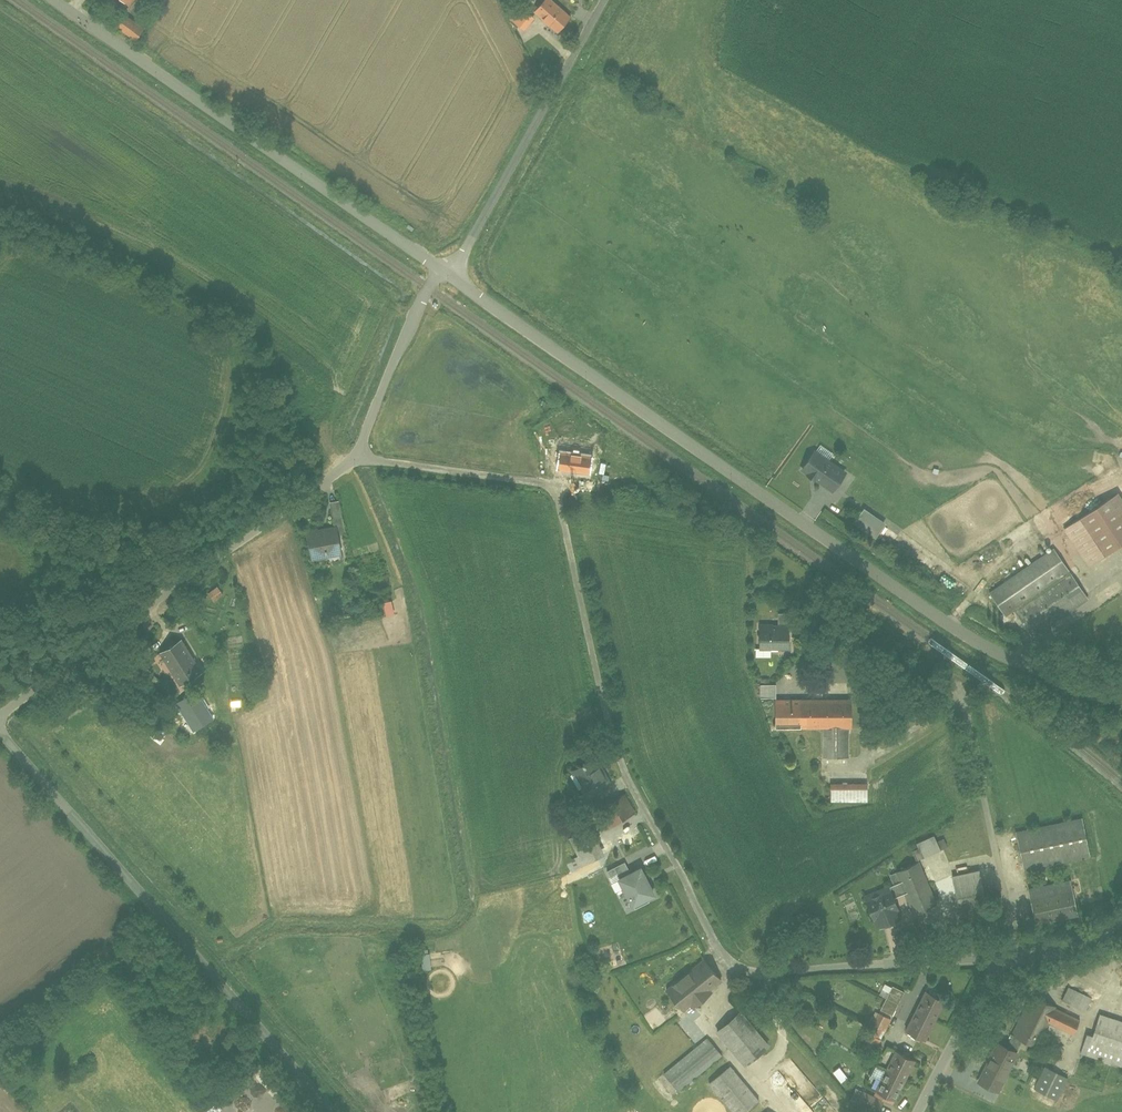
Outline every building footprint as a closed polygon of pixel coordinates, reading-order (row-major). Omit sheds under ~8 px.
[(552,0),(545,0),(536,10),(559,30),(571,16),(552,0)] [(505,16),(517,31),(531,20),(518,5),(505,16)] [(144,27),(124,13),(115,25),(135,39),(144,27)] [(588,472),(590,456),(562,452),(559,468),(588,472)] [(841,471),(815,453),(801,472),(827,491),(841,471)] [(1063,529),(1087,564),(1121,540),(1121,511),(1112,495),(1063,529)] [(344,528),(340,500),(333,501),(337,529),(344,528)] [(862,510),(852,526),(876,541),(886,525),(862,510)] [(311,533),(314,558),(341,554),(337,529),(311,533)] [(1052,549),(987,593),(1004,618),(1013,613),(1027,633),(1083,595),(1052,549)] [(218,586),(208,592),(214,600),(223,594),(218,586)] [(395,600),(386,602),(389,614),(398,611),(395,600)] [(1109,609),(1121,629),(1121,600),(1109,609)] [(792,655),(792,628),(761,628),(761,655),(792,655)] [(188,639),(159,658),(178,688),(208,669),(188,639)] [(152,672),(141,659),(134,665),(145,678),(152,672)] [(756,683),(757,697),(772,696),(772,683),(756,683)] [(209,706),(200,690),(189,696),(199,712),(209,706)] [(188,699),(180,704),(193,724),(200,720),(188,699)] [(841,756),(840,699),(773,700),(773,726),(822,726),(823,756),(841,756)] [(174,725),(167,720),(159,732),(166,736),(174,725)] [(600,758),(576,770),(589,796),(613,784),(600,758)] [(864,798),(863,785),(831,786),(832,800),(864,798)] [(623,791),(595,804),(606,827),(633,814),(623,791)] [(1088,855),(1079,818),(1020,832),(1029,869),(1088,855)] [(570,839),(583,863),(604,852),(591,828),(570,839)] [(912,841),(914,849),(910,850),(912,857),(946,848),(943,837),(934,840),(933,834),(912,841)] [(936,907),(921,867),(900,874),(915,915),(936,907)] [(641,869),(620,879),(636,909),(650,901),(648,896),(654,894),(641,869)] [(982,904),(978,874),(953,877),(956,907),(982,904)] [(1072,910),(1068,882),(1030,887),(1033,915),(1072,910)] [(892,884),(863,896),(876,929),(898,920),(894,909),(901,905),(892,884)] [(433,952),(424,953),(424,969),(434,968),(433,952)] [(706,960),(669,991),(684,1009),(721,978),(706,960)] [(1065,986),(1059,1000),(1084,1011),(1090,997),(1065,986)] [(948,1003),(924,991),(904,1029),(928,1041),(948,1003)] [(1073,1034),(1080,1020),(1056,1008),(1056,1006),(1033,995),(1020,1020),(1022,1021),(1015,1035),(1022,1038),(1037,1046),(1049,1022),(1073,1034)] [(743,1011),(719,1033),(747,1065),(772,1043),(743,1011)] [(882,1011),(867,1039),(881,1046),(896,1019),(882,1011)] [(688,1017),(653,1048),(664,1060),(698,1029),(688,1017)] [(1095,1021),(1086,1053),(1121,1064),(1121,1029),(1095,1021)] [(1015,1035),(1013,1034),(1007,1046),(999,1042),(987,1066),(1006,1075),(1017,1052),(1016,1051),(1022,1038),(1015,1035)] [(667,1071),(682,1088),(720,1055),(705,1038),(667,1071)] [(897,1049),(876,1094),(864,1088),(858,1102),(878,1111),(883,1111),(889,1100),(899,1104),(920,1060),(897,1049)] [(830,1070),(837,1082),(844,1078),(838,1066),(830,1070)] [(998,1091),(1006,1075),(987,1066),(980,1082),(998,1091)] [(1063,1076),(1043,1067),(1033,1089),(1053,1098),(1063,1076)] [(733,1111),(749,1111),(757,1106),(730,1070),(712,1083),(733,1111)]
